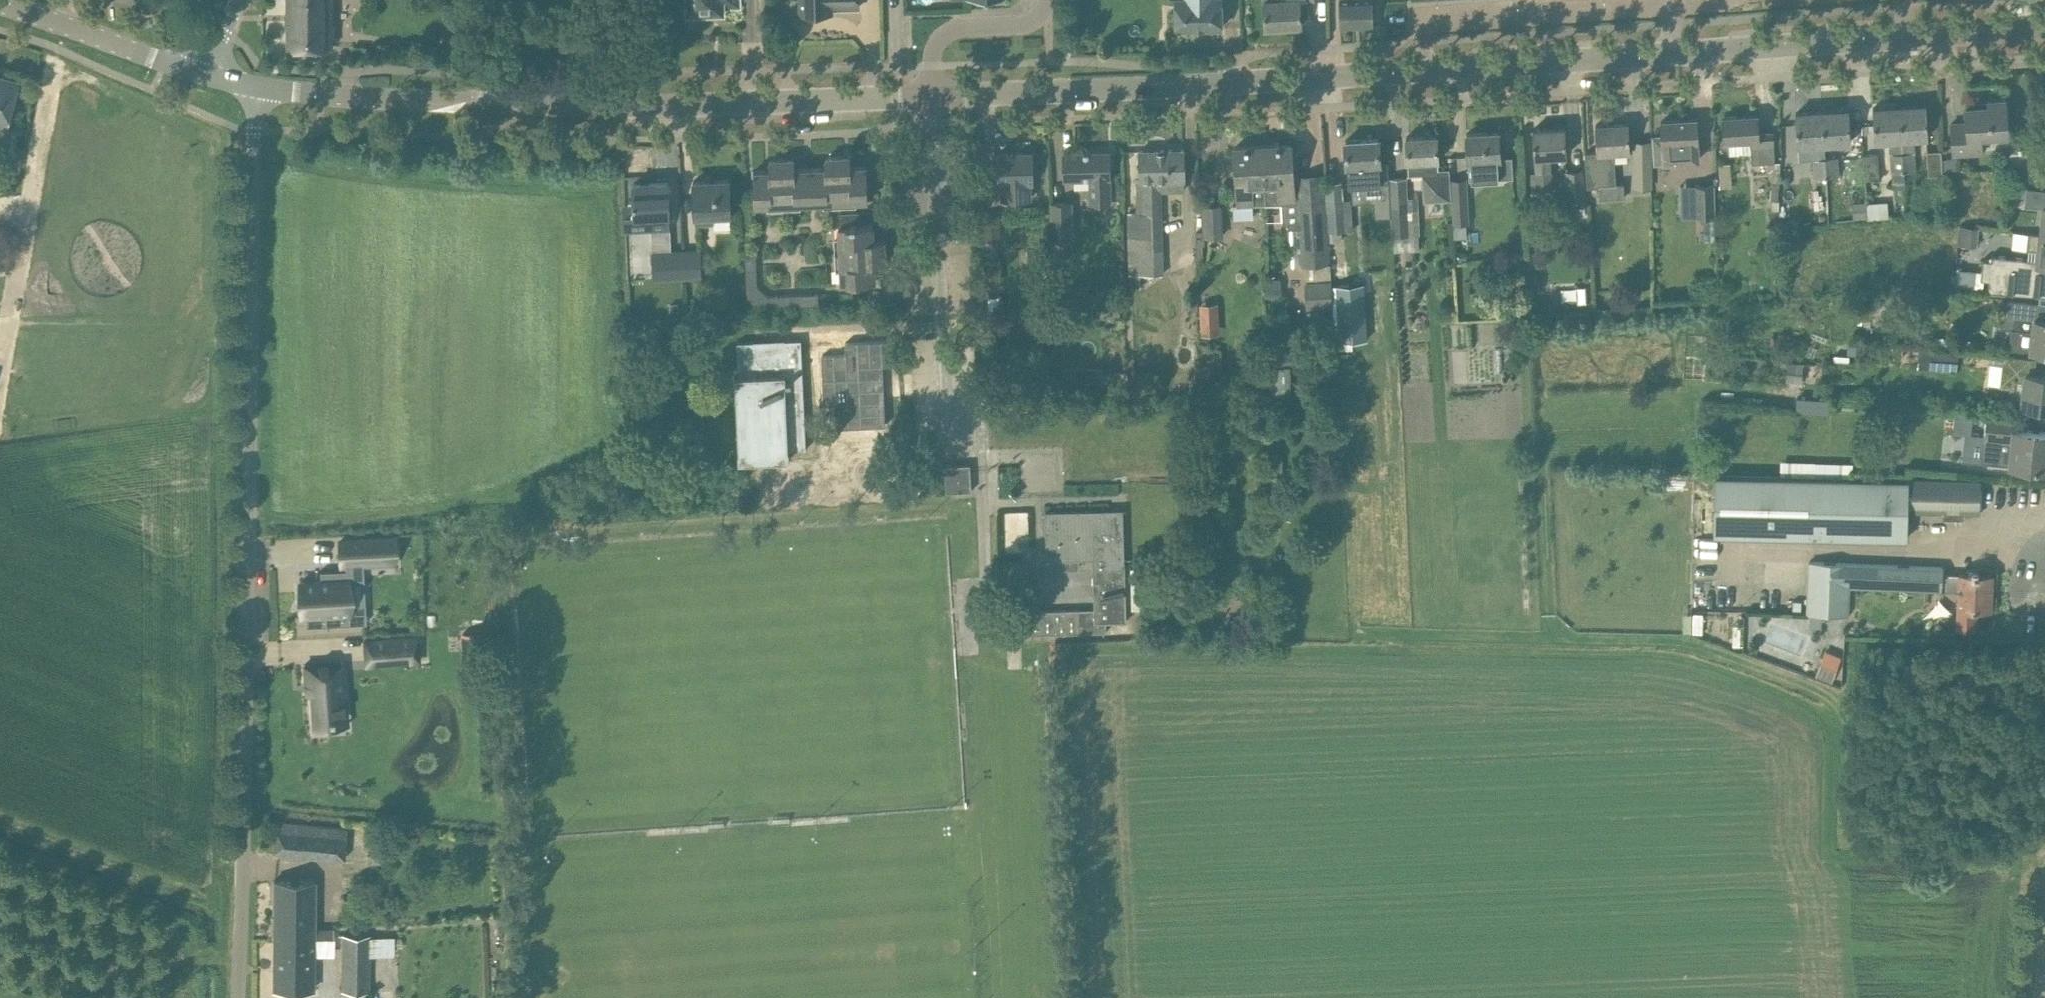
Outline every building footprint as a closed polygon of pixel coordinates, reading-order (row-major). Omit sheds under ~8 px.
[(288,46),(334,45),(334,40),(334,21),(334,0),(288,0),(288,46)] [(689,11),(693,11),(693,15),(706,15),(706,11),(725,10),(725,4),(740,3),(740,0),(686,0),(686,2),(688,2),(689,11)] [(822,11),(833,11),(833,7),(860,6),(859,0),(801,0),(801,12),(822,11)] [(1176,8),(1177,28),(1222,27),(1222,0),(1176,0),(1176,8)] [(1266,27),(1302,25),(1300,0),(1264,0),(1266,27)] [(1341,26),(1374,25),(1373,0),(1340,0),(1341,26)] [(6,124),(18,79),(0,74),(0,122),(6,124)] [(1951,123),(1952,143),(1953,153),(1983,151),(1982,134),(2009,132),(2006,98),(1988,100),(1988,105),(1966,106),(1967,122),(1951,123)] [(1900,105),(1902,137),(1914,137),(1929,136),(1928,124),(1926,104),(1900,105)] [(1900,105),(1873,107),(1875,139),(1889,138),(1890,153),(1903,152),(1901,137),(1902,137),(1900,105)] [(1849,109),(1822,111),(1825,143),(1851,141),(1849,109)] [(1796,112),(1797,132),(1798,144),(1825,143),(1822,111),(1796,112)] [(1775,161),(1774,147),(1773,132),(1759,133),(1758,115),(1723,117),(1725,140),(1750,139),(1752,163),(1754,163),(1755,173),(1768,172),(1771,180),(1765,180),(1765,186),(1771,186),(1770,200),(1779,200),(1781,176),(1780,161),(1775,161)] [(1662,136),(1654,136),(1655,154),(1663,154),(1664,162),(1679,161),(1699,159),(1698,142),(1699,142),(1697,119),(1661,121),(1662,136)] [(1596,125),(1597,145),(1597,151),(1585,152),(1587,187),(1600,186),(1601,198),(1626,196),(1625,182),(1616,183),(1614,151),(1630,150),(1630,143),(1629,123),(1596,125)] [(1537,171),(1530,172),(1532,193),(1552,191),(1552,184),(1551,171),(1550,155),(1567,154),(1567,147),(1566,127),(1533,129),(1534,149),(1535,156),(1536,156),(1537,171)] [(1499,131),(1467,133),(1468,153),(1469,158),(1470,180),(1514,177),(1513,156),(1500,156),(1500,151),(1499,131)] [(1407,136),(1408,156),(1408,161),(1409,174),(1422,173),(1424,202),(1452,200),(1450,167),(1439,168),(1438,159),(1439,159),(1437,134),(1407,136)] [(1346,140),(1347,160),(1347,165),(1366,164),(1367,180),(1381,179),(1380,163),(1379,138),(1346,140)] [(1652,139),(1633,140),(1634,187),(1653,187),(1652,139)] [(1291,143),(1263,145),(1267,203),(1282,202),(1283,220),(1285,223),(1288,226),(1292,228),(1300,227),(1299,199),(1294,200),(1293,175),(1292,163),(1291,143)] [(1267,203),(1263,145),(1235,146),(1237,166),(1239,203),(1233,204),(1234,205),(1234,217),(1253,217),(1253,204),(1267,203)] [(1137,212),(1128,213),(1129,233),(1165,231),(1163,179),(1185,179),(1184,149),(1140,150),(1141,179),(1137,179),(1137,212)] [(1064,151),(1065,171),(1065,178),(1089,177),(1089,203),(1111,202),(1111,170),(1110,150),(1064,151)] [(1929,174),(1943,173),(1942,169),(1942,157),(1941,150),(1927,150),(1929,174)] [(1915,151),(1903,152),(1904,171),(1917,169),(1915,151)] [(999,181),(1001,181),(1001,199),(1033,198),(1033,180),(1033,172),(1033,152),(999,152),(999,181)] [(1903,152),(1890,153),(1891,172),(1904,171),(1903,152)] [(1866,179),(1879,178),(1878,154),(1865,155),(1866,179)] [(811,167),(812,202),(841,201),(839,166),(843,166),(843,161),(844,161),(844,155),(828,156),(826,158),(826,167),(811,167)] [(841,201),(869,199),(867,165),(851,166),(851,155),(844,155),(844,161),(843,161),(843,166),(839,166),(841,201)] [(1839,156),(1826,157),(1827,176),(1840,175),(1839,156)] [(1957,156),(1942,157),(1942,169),(1958,168),(1957,156)] [(770,169),(754,170),(756,204),(784,203),(783,169),(787,168),(787,164),(788,164),(788,157),(772,158),(770,161),(770,169)] [(795,157),(788,157),(788,164),(787,164),(787,168),(783,169),(784,203),(812,202),(811,167),(795,168),(795,157)] [(1826,157),(1813,158),(1814,177),(1827,177),(1827,176),(1826,157)] [(1733,187),(1732,163),(1719,164),(1720,179),(1719,179),(1720,188),(1733,187)] [(1566,170),(1568,216),(1586,214),(1583,169),(1566,170)] [(1391,178),(1395,251),(1421,249),(1419,196),(1408,197),(1406,177),(1391,178)] [(694,180),(695,200),(696,215),(697,215),(697,223),(714,222),(713,214),(732,213),(730,179),(694,180)] [(634,183),(635,203),(635,214),(625,214),(626,229),(670,227),(669,213),(670,213),(669,181),(634,183)] [(1695,182),(1695,216),(1704,216),(1715,216),(1715,182),(1695,182)] [(1326,188),(1327,198),(1328,213),(1337,212),(1335,187),(1326,188)] [(2041,234),(2044,234),(2044,190),(2027,188),(2025,205),(2044,207),(2041,234)] [(1327,198),(1299,199),(1300,227),(1302,265),(1305,264),(1330,263),(1329,232),(1328,213),(1327,198)] [(1468,199),(1453,200),(1454,223),(1469,222),(1468,199)] [(1770,200),(1770,221),(1779,221),(1779,200),(1770,200)] [(1866,200),(1854,200),(1855,216),(1867,215),(1866,200)] [(1870,216),(1889,214),(1888,200),(1868,202),(1870,216)] [(1075,238),(1074,202),(1053,203),(1054,238),(1075,238)] [(1221,204),(1203,205),(1205,236),(1223,234),(1221,204)] [(2004,220),(2004,209),(1995,208),(1994,219),(2004,220)] [(860,212),(839,213),(840,247),(841,253),(875,252),(875,247),(880,247),(880,246),(886,245),(885,239),(875,239),(874,223),(860,224),(860,212)] [(1001,238),(1000,213),(984,213),(985,239),(984,239),(984,258),(998,257),(998,239),(1001,238)] [(1715,216),(1704,216),(1705,239),(1716,239),(1715,216)] [(1959,224),(1958,244),(1977,245),(1979,226),(1959,224)] [(2019,259),(1992,256),(1992,259),(1983,259),(1982,270),(1957,268),(1955,288),(1983,291),(1984,279),(1990,279),(1989,291),(2044,295),(2044,278),(2042,278),(2043,263),(2044,263),(2044,234),(2041,234),(2041,235),(2031,233),(2030,247),(2039,249),(2038,261),(2019,259)] [(884,264),(886,262),(886,245),(880,246),(880,247),(875,247),(875,252),(841,253),(842,282),(876,280),(876,264),(884,264)] [(686,276),(685,250),(654,252),(655,278),(686,276)] [(685,250),(686,276),(702,276),(701,250),(685,250)] [(757,251),(746,251),(746,260),(758,259),(757,251)] [(1165,255),(1129,257),(1130,275),(1166,273),(1165,255)] [(746,260),(746,268),(758,268),(758,259),(746,260)] [(1330,263),(1305,264),(1306,280),(1331,278),(1330,263)] [(746,268),(747,277),(758,276),(758,268),(746,268)] [(758,276),(747,277),(747,278),(747,285),(758,285),(758,276)] [(1282,296),(1281,277),(1264,278),(1265,297),(1282,296)] [(1332,280),(1305,281),(1307,308),(1334,306),(1332,280)] [(1364,283),(1337,284),(1340,340),(1368,338),(1364,283)] [(747,285),(748,298),(752,302),(763,290),(758,285),(747,285)] [(1587,286),(1577,287),(1578,303),(1587,302),(1587,286)] [(768,295),(763,290),(752,302),(758,307),(769,307),(768,295)] [(802,293),(794,294),(794,305),(803,305),(802,293)] [(802,293),(803,305),(811,305),(811,293),(802,293)] [(819,293),(811,293),(811,305),(820,304),(819,293)] [(777,294),(768,295),(769,307),(777,306),(777,294)] [(785,294),(777,294),(777,306),(786,306),(785,294)] [(794,294),(785,294),(786,306),(794,305),(794,294)] [(1105,314),(1117,306),(1110,294),(1098,303),(1105,314)] [(1884,295),(1874,295),(1874,311),(1884,312),(1884,295)] [(2020,300),(2008,299),(2005,328),(2011,329),(2009,347),(2044,351),(2044,319),(2038,318),(2040,302),(2020,300)] [(1219,333),(1220,301),(1202,300),(1202,332),(1219,333)] [(678,303),(670,304),(671,315),(679,314),(678,303)] [(1313,321),(1325,320),(1324,311),(1312,311),(1313,321)] [(1791,339),(1780,334),(1776,342),(1788,346),(1791,339)] [(825,412),(887,409),(884,335),(822,338),(825,412)] [(1789,348),(1792,350),(1791,352),(1803,357),(1808,344),(1794,338),(1789,348)] [(1952,338),(1952,347),(1971,348),(1972,339),(1952,338)] [(739,461),(770,459),(790,459),(790,449),(807,449),(802,339),(785,339),(785,341),(755,342),(755,340),(738,341),(739,374),(735,374),(739,461)] [(1848,343),(1847,353),(1857,354),(1858,344),(1848,343)] [(1959,350),(1931,348),(1930,368),(1957,370),(1959,350)] [(1988,383),(2000,384),(2014,386),(2014,394),(2023,395),(2022,404),(2044,407),(2044,375),(2030,373),(2031,357),(2003,354),(2002,365),(1990,363),(1988,383)] [(1271,395),(1292,394),(1290,366),(1269,367),(1271,395)] [(1063,367),(1062,379),(1075,380),(1076,368),(1063,367)] [(990,368),(990,381),(1004,382),(1004,368),(990,368)] [(1829,411),(1830,398),(1801,396),(1800,409),(1829,411)] [(1972,434),(1974,411),(1955,409),(1953,438),(1963,439),(1963,434),(1972,434)] [(2010,464),(2044,467),(2044,431),(2010,427),(2011,415),(1987,413),(1982,461),(2010,464)] [(1108,443),(989,446),(995,644),(1113,641),(1108,443)] [(945,465),(946,473),(947,491),(972,490),(971,463),(945,465)] [(1909,478),(1716,475),(1714,533),(1714,535),(1907,540),(1907,539),(1908,512),(1909,478)] [(1981,480),(1909,478),(1908,512),(1944,512),(1943,518),(1962,518),(1962,512),(1980,513),(1981,480)] [(392,537),(340,540),(341,564),(345,564),(363,563),(394,561),(392,537)] [(1942,572),(1942,567),(1810,561),(1808,613),(1849,615),(1850,585),(1860,586),(1860,587),(1941,591),(1941,590),(1942,572)] [(320,581),(299,582),(300,587),(301,613),(305,613),(306,625),(366,622),(365,602),(348,603),(347,580),(347,579),(347,569),(346,569),(320,571),(320,581)] [(1960,573),(1942,572),(1941,590),(1959,591),(1959,608),(1956,608),(1955,625),(1975,626),(1976,608),(1991,609),(1992,574),(1960,572),(1960,573)] [(487,631),(467,633),(468,652),(478,651),(478,664),(489,663),(487,631)] [(366,664),(388,662),(419,660),(417,636),(364,640),(366,664)] [(1825,649),(1816,674),(1832,680),(1841,655),(1825,649)] [(345,687),(339,688),(338,662),(304,664),(306,691),(311,691),(313,726),(318,726),(318,724),(315,725),(314,718),(328,717),(328,720),(333,720),(333,717),(347,716),(345,687)] [(347,827),(295,822),(275,820),(272,852),(292,853),(344,859),(347,827)] [(274,880),(273,936),(314,937),(314,880),(274,880)] [(368,989),(369,934),(343,934),(342,989),(368,989)] [(273,936),(273,988),(313,989),(314,937),(273,936)]
